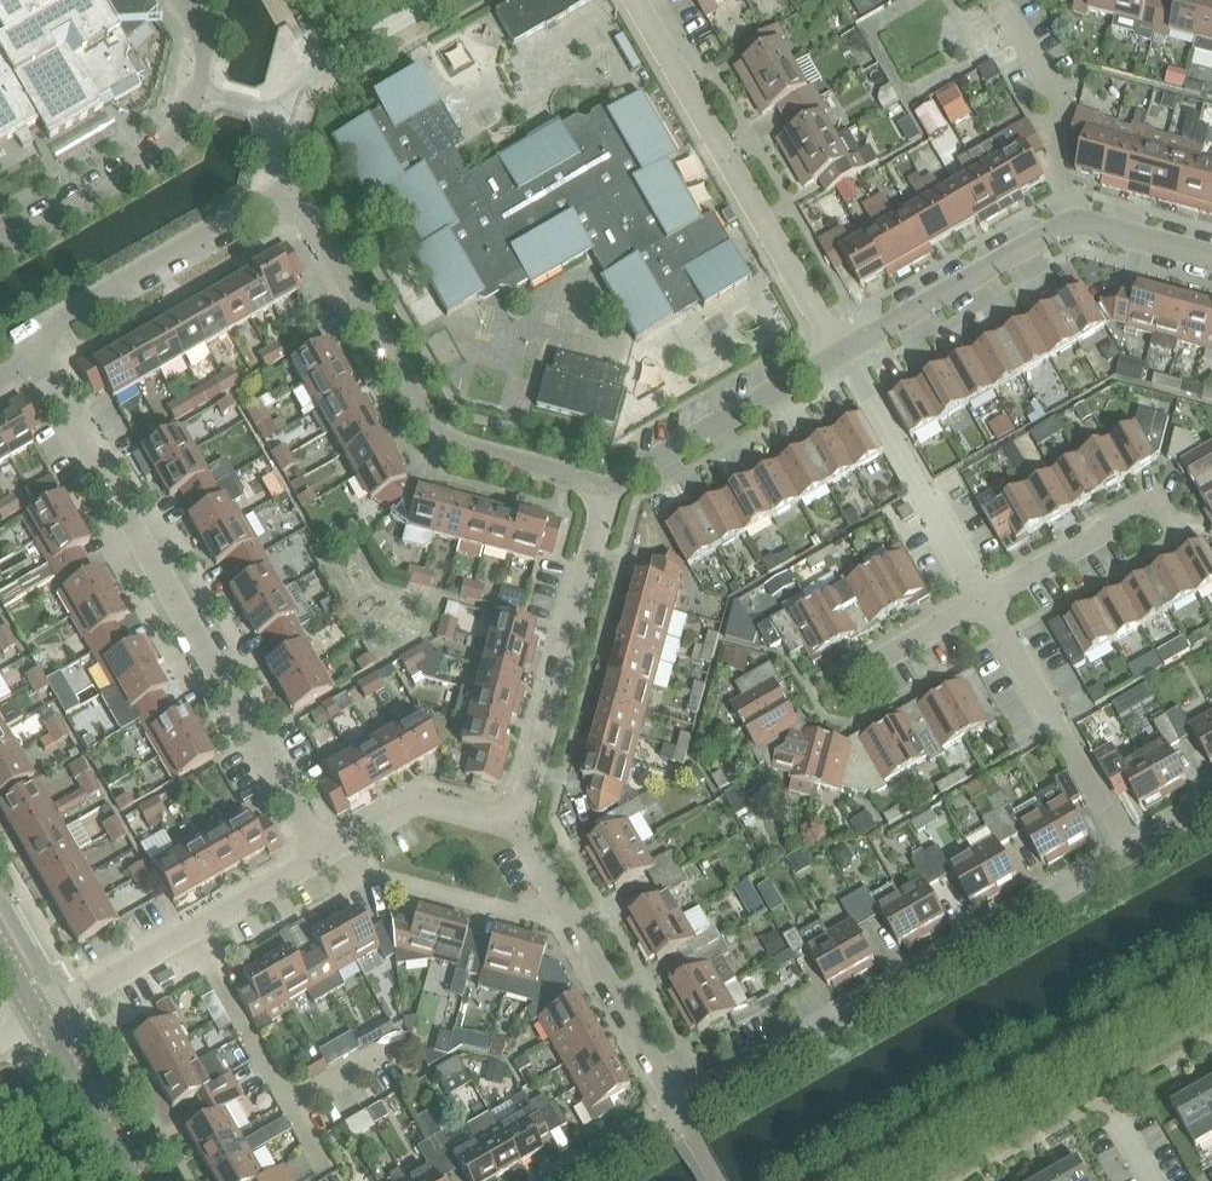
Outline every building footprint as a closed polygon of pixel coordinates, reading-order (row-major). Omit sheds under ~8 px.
[(16,135),(17,134),(27,128),(40,121),(50,139),(103,108),(99,101),(111,94),(115,102),(141,86),(144,74),(126,43),(155,17),(145,0),(0,0),(0,144),(16,135)] [(495,11),(514,44),(545,26),(546,27),(568,14),(568,13),(591,0),(515,0),(495,11)] [(707,18),(720,10),(717,5),(726,0),(697,0),(707,18)] [(862,17),(884,4),(882,0),(852,0),(862,17)] [(1116,17),(1121,0),(1077,0),(1074,12),(1088,16),(1090,10),(1116,17)] [(1155,34),(1164,0),(1121,0),(1116,17),(1142,24),(1141,30),(1155,34)] [(1197,39),(1208,0),(1179,0),(1178,4),(1165,0),(1164,0),(1155,34),(1170,38),(1171,32),(1197,39)] [(1197,39),(1194,51),(1211,55),(1211,0),(1208,0),(1197,39)] [(749,91),(795,65),(781,42),(786,39),(778,26),(748,43),(755,56),(736,67),(749,91)] [(790,116),(821,99),(813,86),(808,89),(795,65),(749,91),(763,115),(783,104),(790,116)] [(381,110),(331,139),(367,201),(389,188),(423,247),(411,253),(412,255),(413,254),(448,314),(446,314),(447,316),(484,295),(480,287),(488,282),(490,286),(496,288),(512,292),(513,291),(528,283),(531,287),(532,286),(531,285),(561,268),(562,269),(563,269),(562,267),(591,250),(605,275),(600,278),(601,280),(602,279),(636,339),(635,339),(636,341),(701,303),(704,308),(751,281),(730,244),(712,214),(702,220),(668,161),(678,155),(643,94),(642,93),(592,122),(576,118),(561,126),(558,122),(526,140),(496,158),(497,159),(469,175),(466,171),(454,151),(464,145),(441,105),(420,68),(374,94),(373,95),(381,110)] [(955,89),(938,99),(952,125),(970,115),(955,89)] [(792,164),(837,138),(823,115),(828,112),(821,99),(790,116),(798,129),(778,140),(792,164)] [(933,104),(915,114),(930,139),(947,129),(933,104)] [(1104,179),(1118,125),(1119,123),(1105,119),(1105,117),(1079,110),(1070,142),(1084,145),(1077,171),(1104,179)] [(1137,111),(1133,124),(1145,127),(1148,114),(1137,111)] [(1002,158),(1022,194),(1046,180),(1032,156),(1045,149),(1028,121),(1004,134),(1014,151),(1002,158)] [(1186,123),(1183,135),(1195,138),(1198,126),(1186,123)] [(1104,179),(1111,180),(1109,187),(1127,192),(1144,127),(1133,124),(1132,129),(1118,125),(1104,179)] [(1177,206),(1196,211),(1198,204),(1205,206),(1211,178),(1211,166),(1201,163),(1210,128),(1199,125),(1195,141),(1177,206)] [(1144,127),(1127,192),(1145,197),(1147,190),(1154,192),(1169,137),(1155,133),(1156,131),(1144,127)] [(17,134),(16,135),(23,148),(34,142),(27,128),(17,134)] [(849,131),(837,138),(792,164),(805,188),(825,177),(833,189),(880,162),(871,147),(862,153),(849,131)] [(1154,192),(1161,194),(1159,201),(1177,206),(1195,141),(1184,138),(1183,140),(1169,137),(1154,192)] [(969,155),(1003,213),(1019,203),(1016,197),(1022,194),(1002,158),(989,166),(980,149),(969,155)] [(976,220),(983,216),(987,222),(1003,213),(969,155),(959,161),(969,178),(956,185),(976,220)] [(919,173),(909,179),(913,187),(924,181),(919,173)] [(954,233),(976,220),(956,185),(944,192),(934,175),(924,181),(954,233)] [(923,204),(911,211),(931,246),(954,233),(924,181),(913,187),(923,204)] [(884,193),(874,199),(878,207),(889,202),(884,193)] [(874,199),(863,205),(868,213),(878,207),(874,199)] [(878,207),(912,266),(928,256),(925,250),(931,246),(911,211),(898,218),(889,202),(878,207)] [(886,272),(892,269),(896,275),(912,266),(878,207),(868,213),(878,230),(866,237),(886,272)] [(886,272),(866,237),(853,245),(843,228),(819,242),(836,270),(848,263),(862,286),(886,272)] [(253,271),(273,306),(297,292),(291,281),(303,274),(287,245),(260,260),(263,265),(253,271)] [(251,319),(273,306),(253,271),(243,277),(240,271),(227,279),(251,319)] [(228,332),(251,319),(227,279),(214,286),(218,292),(208,297),(228,332)] [(1070,283),(1051,294),(1078,342),(1107,326),(1106,325),(1096,308),(1085,288),(1076,293),(1070,283)] [(1129,328),(1155,335),(1166,293),(1140,286),(1137,295),(1123,292),(1105,303),(1115,320),(1115,321),(1129,325),(1129,328)] [(1177,354),(1180,342),(1191,300),(1166,293),(1155,335),(1151,347),(1177,354)] [(1078,342),(1051,294),(1031,305),(1037,316),(1029,320),(1051,358),(1078,342)] [(205,345),(228,332),(208,297),(198,303),(195,298),(182,305),(205,345)] [(1205,349),(1211,322),(1211,305),(1191,300),(1180,342),(1205,349)] [(1105,303),(1096,308),(1106,325),(1115,320),(1105,303)] [(182,358),(205,345),(182,305),(169,312),(172,318),(162,324),(182,358)] [(1023,374),(1051,358),(1029,320),(1021,325),(1015,315),(995,326),(1023,374)] [(159,371),(182,358),(162,324),(152,329),(149,324),(136,331),(159,371)] [(982,347),(974,352),(995,390),(1023,374),(995,326),(976,337),(982,347)] [(137,384),(159,371),(136,331),(124,339),(127,344),(117,350),(137,384)] [(297,335),(291,339),(298,350),(309,344),(305,338),(297,335)] [(326,342),(291,362),(305,386),(345,363),(338,350),(333,353),(326,342)] [(269,350),(276,362),(285,357),(278,344),(269,350)] [(1114,344),(1103,351),(1110,361),(1121,354),(1114,344)] [(968,406),(995,390),(974,352),(965,357),(959,346),(940,357),(968,406)] [(107,387),(113,398),(137,384),(117,350),(107,355),(104,350),(77,365),(94,395),(107,387)] [(276,362),(269,350),(259,355),(267,368),(276,362)] [(547,371),(538,408),(615,427),(624,390),(619,389),(623,371),(557,355),(553,373),(547,371)] [(927,379),(918,384),(940,422),(968,406),(940,357),(920,369),(927,379)] [(1185,375),(1186,366),(1158,362),(1157,372),(1185,375)] [(318,409),(353,389),(347,379),(353,376),(345,363),(305,386),(294,392),(307,415),(318,409)] [(1139,363),(1134,380),(1142,382),(1147,365),(1139,363)] [(223,376),(231,389),(240,384),(233,371),(223,376)] [(1167,389),(1170,378),(1155,375),(1153,385),(1167,389)] [(231,389),(223,376),(214,382),(221,394),(231,389)] [(884,390),(912,438),(940,422),(918,384),(910,389),(904,378),(884,390)] [(1170,378),(1167,389),(1182,393),(1185,382),(1170,378)] [(214,382),(201,389),(208,402),(221,394),(214,382)] [(1203,398),(1211,401),(1211,390),(1206,388),(1203,398)] [(318,409),(331,432),(371,408),(364,396),(359,399),(353,389),(318,409)] [(1055,395),(1041,403),(1048,415),(1062,407),(1055,395)] [(33,444),(27,433),(40,426),(23,397),(0,410),(0,442),(9,458),(33,444)] [(177,403),(185,415),(194,410),(187,397),(177,403)] [(229,398),(217,405),(222,415),(235,408),(229,398)] [(251,417),(264,410),(259,400),(246,408),(251,417)] [(1086,402),(1076,408),(1083,421),(1093,416),(1086,402)] [(185,415),(177,403),(168,408),(175,421),(185,415)] [(835,432),(857,470),(885,454),(857,405),(837,417),(843,427),(835,432)] [(331,432),(344,454),(379,434),(373,424),(379,421),(371,408),(331,432)] [(264,410),(251,417),(257,426),(269,419),(264,410)] [(1158,460),(1156,457),(1160,454),(1169,417),(1140,410),(1136,425),(1109,441),(1130,477),(1158,460)] [(1008,418),(993,427),(1000,439),(1015,431),(1008,418)] [(269,419),(257,426),(264,439),(274,434),(277,432),(271,422),(269,419)] [(142,449),(156,473),(196,449),(182,425),(142,449)] [(829,486),(857,470),(835,432),(827,437),(821,426),(801,438),(829,486)] [(1045,426),(1032,433),(1039,445),(1052,438),(1045,426)] [(139,428),(132,432),(138,442),(145,438),(139,428)] [(1199,491),(1211,484),(1211,446),(1202,452),(1191,433),(1176,429),(1168,459),(1183,463),(1199,491)] [(344,454),(357,477),(398,454),(390,441),(385,444),(379,434),(344,454)] [(801,502),(829,486),(801,438),(782,449),(788,459),(780,464),(801,502)] [(1109,441),(1081,457),(1102,493),(1130,477),(1109,441)] [(0,442),(0,464),(9,458),(0,442)] [(1015,443),(1003,450),(1010,460),(1017,456),(1019,451),(1015,443)] [(278,463),(290,455),(285,446),(272,453),(278,463)] [(196,449),(156,473),(170,496),(180,490),(187,502),(217,485),(196,449)] [(400,470),(405,467),(398,454),(357,477),(371,501),(374,499),(395,515),(406,502),(413,507),(417,489),(406,481),(400,470)] [(290,455),(278,463),(283,472),(296,465),(290,455)] [(1081,457),(1054,473),(1074,509),(1102,493),(1081,457)] [(774,518),(801,502),(780,464),(771,469),(765,458),(746,469),(774,518)] [(746,534),(774,518),(746,469),(726,480),(733,491),(724,496),(746,534)] [(972,472),(964,476),(972,488),(979,484),(972,472)] [(1074,509),(1054,473),(1026,489),(1047,525),(1074,509)] [(243,518),(234,503),(240,500),(243,492),(233,475),(217,485),(187,502),(194,514),(189,517),(203,541),(243,518)] [(51,476),(28,489),(34,502),(58,488),(51,476)] [(1199,491),(1211,513),(1211,484),(1199,491)] [(395,515),(406,524),(401,542),(425,548),(431,545),(434,535),(446,491),(431,487),(430,493),(417,489),(413,507),(406,502),(395,515)] [(1026,489),(999,505),(993,493),(978,502),(1008,553),(1022,545),(1020,540),(1047,525),(1026,489)] [(718,549),(746,534),(724,496),(716,501),(710,490),(690,501),(718,549)] [(311,491),(298,498),(304,508),(316,500),(311,491)] [(434,535),(459,542),(469,503),(458,500),(460,494),(446,491),(434,535)] [(22,518),(36,542),(76,519),(62,495),(22,518)] [(5,502),(12,515),(21,509),(14,497),(5,502)] [(459,542),(484,549),(496,504),(482,500),(480,506),(469,503),(459,542)] [(690,566),(718,549),(690,501),(671,512),(677,523),(668,528),(690,566)] [(5,502),(0,505),(0,516),(3,520),(12,515),(5,502)] [(484,549),(509,556),(520,517),(509,514),(511,508),(496,504),(484,549)] [(909,506),(899,512),(905,522),(915,516),(909,506)] [(855,507),(845,513),(853,527),(863,522),(855,507)] [(532,514),(531,520),(520,517),(509,556),(536,563),(539,551),(553,554),(562,522),(532,514)] [(243,518),(203,541),(216,565),(227,559),(234,571),(263,554),(243,518)] [(56,578),(86,561),(79,549),(90,542),(76,519),(36,542),(56,578)] [(826,525),(818,529),(826,543),(839,535),(834,526),(826,525)] [(376,535),(370,544),(379,551),(386,542),(376,535)] [(820,536),(812,541),(816,547),(824,542),(820,536)] [(1177,559),(1198,594),(1211,586),(1211,554),(1205,542),(1177,559)] [(891,558),(869,570),(893,613),(915,600),(918,605),(932,597),(902,545),(888,553),(891,558)] [(821,554),(826,563),(839,556),(834,546),(821,554)] [(634,595),(676,607),(681,586),(678,585),(682,571),(671,552),(652,563),(649,577),(639,574),(634,595)] [(263,554),(234,571),(241,583),(230,589),(244,613),(284,590),(263,554)] [(826,563),(821,554),(808,561),(813,571),(826,563)] [(773,556),(763,561),(771,575),(784,567),(778,557),(773,556)] [(1170,610),(1198,594),(1177,559),(1149,575),(1170,610)] [(86,561),(56,578),(63,590),(58,593),(72,617),(112,593),(98,569),(93,573),(86,561)] [(420,586),(424,572),(410,568),(406,581),(420,586)] [(858,633),(857,634),(860,638),(874,630),(872,625),(893,613),(869,570),(847,583),(846,583),(858,605),(845,612),(858,633)] [(424,572),(420,586),(431,588),(435,574),(424,572)] [(788,573),(766,585),(773,597),(795,584),(788,573)] [(1142,626),(1170,610),(1149,575),(1122,590),(1142,626)] [(844,578),(837,582),(834,577),(805,594),(835,646),(857,634),(858,633),(845,612),(858,605),(846,583),(847,583),(844,578)] [(471,599),(475,585),(464,582),(460,596),(471,599)] [(21,598),(13,585),(0,593),(0,601),(4,608),(21,598)] [(475,585),(471,599),(481,602),(485,588),(475,585)] [(263,634),(270,645),(299,628),(292,617),(298,613),(284,590),(244,613),(258,637),(263,634)] [(1115,642),(1142,626),(1122,590),(1094,606),(1115,642)] [(92,653),(122,636),(115,624),(126,617),(112,593),(72,617),(92,653)] [(805,594),(783,606),(786,612),(759,627),(772,649),(785,642),(792,656),(805,648),(812,660),(835,646),(805,594)] [(676,607),(634,595),(625,625),(668,637),(676,607)] [(330,599),(320,605),(324,613),(335,607),(330,599)] [(736,603),(727,638),(755,646),(758,636),(738,602),(736,603)] [(1115,642),(1094,606),(1067,622),(1064,617),(1050,626),(1075,669),(1085,663),(1086,659),(1115,642)] [(534,653),(538,639),(532,637),(535,625),(496,614),(489,641),(534,653)] [(440,628),(455,632),(457,621),(443,617),(440,628)] [(625,625),(619,651),(661,662),(672,666),(679,640),(668,637),(625,625)] [(11,636),(6,627),(0,630),(0,643),(11,636)] [(266,664),(280,688),(320,664),(299,628),(270,645),(277,657),(266,664)] [(455,632),(440,628),(438,638),(452,642),(455,632)] [(706,647),(716,650),(720,635),(710,632),(706,647)] [(1201,632),(1188,639),(1193,648),(1206,640),(1201,632)] [(0,643),(0,646),(4,653),(17,646),(11,636),(0,643)] [(122,636),(92,653),(113,689),(153,665),(140,641),(129,648),(122,636)] [(534,653),(489,641),(482,666),(521,676),(524,666),(530,667),(534,653)] [(1187,641),(1175,648),(1180,656),(1192,649),(1187,641)] [(716,650),(706,647),(702,662),(712,664),(716,650)] [(726,648),(722,665),(746,671),(751,654),(726,648)] [(410,655),(417,667),(426,662),(419,649),(410,655)] [(661,662),(619,651),(612,676),(654,687),(661,662)] [(358,662),(363,671),(376,664),(370,655),(358,662)] [(417,667),(410,655),(400,660),(407,672),(417,667)] [(1143,660),(1129,668),(1137,682),(1151,674),(1143,660)] [(320,664),(280,688),(294,711),(334,688),(320,664)] [(746,728),(788,703),(775,681),(780,678),(772,664),(736,684),(744,697),(732,704),(746,728)] [(153,665),(113,689),(101,696),(121,731),(139,721),(169,704),(162,692),(167,689),(153,665)] [(521,676),(482,666),(476,691),(521,703),(524,689),(518,687),(521,676)] [(417,667),(407,672),(415,686),(425,681),(423,677),(417,667)] [(32,685),(44,678),(39,668),(26,676),(32,685)] [(960,677),(963,682),(941,695),(965,737),(987,725),(990,729),(1004,721),(974,669),(960,677)] [(368,680),(375,693),(385,687),(377,675),(368,680)] [(654,687),(612,676),(605,701),(647,713),(654,687)] [(44,678),(32,685),(37,694),(50,687),(44,678)] [(375,693),(368,680),(358,686),(366,698),(375,693)] [(692,697),(702,700),(706,686),(696,683),(692,697)] [(1149,684),(1137,691),(1145,705),(1157,698),(1149,684)] [(462,688),(455,713),(469,717),(508,727),(511,716),(517,718),(521,703),(476,691),(462,688)] [(943,750),(965,737),(941,695),(919,707),(916,702),(902,711),(905,716),(905,715),(918,737),(931,729),(943,751),(943,750)] [(702,700),(692,697),(688,712),(698,715),(702,700)] [(332,701),(323,707),(330,719),(339,714),(332,701)] [(647,713),(605,701),(598,726),(640,738),(647,713)] [(787,751),(780,738),(801,726),(788,703),(746,728),(758,749),(753,752),(762,767),(766,764),(766,763),(787,751)] [(169,704),(139,721),(160,757),(200,734),(186,710),(176,716),(169,704)] [(323,707),(311,714),(318,726),(330,719),(323,707)] [(1191,726),(1180,707),(1167,715),(1182,742),(1194,735),(1211,765),(1211,764),(1211,714),(1191,726)] [(392,723),(416,763),(440,749),(416,709),(392,723)] [(943,750),(943,751),(931,729),(918,737),(905,715),(905,716),(883,728),(907,771),(929,759),(932,764),(946,755),(943,750)] [(1170,749),(1182,742),(1167,715),(1153,723),(1164,742),(1142,754),(1167,798),(1186,787),(1183,781),(1187,779),(1170,749)] [(474,747),(470,760),(466,774),(499,783),(511,739),(505,738),(508,727),(469,717),(462,743),(474,747)] [(51,734),(64,727),(58,718),(46,725),(51,734)] [(392,723),(370,736),(393,776),(416,763),(392,723)] [(591,751),(633,763),(640,738),(598,726),(591,751)] [(801,726),(780,738),(787,751),(766,763),(766,764),(769,769),(792,775),(791,779),(793,780),(789,791),(813,798),(817,786),(829,738),(804,732),(801,726)] [(64,727),(51,734),(56,743),(69,736),(64,727)] [(860,742),(873,763),(859,771),(872,792),(871,793),(874,797),(888,789),(886,784),(907,771),(883,728),(860,742)] [(21,751),(8,729),(0,733),(0,764),(21,751)] [(678,748),(689,751),(693,736),(682,733),(678,748)] [(82,739),(87,748),(96,743),(91,734),(82,739)] [(160,757),(174,781),(214,758),(200,734),(160,757)] [(393,776),(370,736),(347,749),(370,789),(393,776)] [(700,736),(697,749),(700,755),(711,748),(707,736),(700,736)] [(1014,737),(1006,741),(1013,754),(1021,749),(1020,748),(1014,738),(1014,737)] [(872,792),(859,771),(873,763),(860,742),(854,745),(829,738),(817,786),(843,793),(844,789),(867,795),(871,793),(872,792)] [(1167,798),(1142,754),(1124,765),(1113,746),(1095,756),(1111,783),(1123,775),(1140,806),(1145,803),(1148,809),(1167,798)] [(689,751),(678,748),(674,763),(685,765),(689,751)] [(347,803),(370,789),(347,749),(323,763),(333,779),(320,787),(337,816),(350,808),(347,803)] [(21,751),(0,764),(0,795),(35,775),(21,751)] [(633,763),(591,751),(584,777),(594,780),(590,794),(601,813),(618,803),(619,802),(623,788),(626,789),(633,763)] [(946,778),(971,767),(967,759),(943,770),(946,778)] [(697,765),(686,772),(695,787),(706,780),(697,765)] [(950,778),(956,788),(969,780),(963,771),(950,778)] [(83,789),(95,782),(90,772),(77,780),(83,789)] [(722,772),(713,777),(721,791),(730,785),(722,772)] [(1084,798),(1069,772),(1055,779),(1059,786),(1036,799),(1068,854),(1088,843),(1084,838),(1089,835),(1071,805),(1084,798)] [(194,778),(184,784),(192,796),(201,791),(194,778)] [(956,788),(950,778),(937,786),(942,795),(956,788)] [(994,780),(982,787),(986,795),(991,802),(1003,796),(994,780)] [(12,829),(53,806),(39,782),(0,805),(0,808),(12,829)] [(95,782),(83,789),(88,798),(101,791),(95,782)] [(979,782),(967,789),(974,802),(986,795),(982,787),(979,782)] [(741,788),(726,797),(737,815),(752,805),(741,788)] [(83,789),(53,806),(59,817),(89,799),(88,798),(83,789)] [(619,802),(618,803),(622,809),(641,798),(637,792),(619,802)] [(129,794),(116,801),(122,811),(134,804),(129,794)] [(1036,799),(1035,799),(1014,811),(1004,795),(1003,796),(991,802),(997,813),(1012,839),(1025,832),(1042,862),(1046,860),(1049,865),(1068,854),(1036,799)] [(599,870),(642,845),(655,837),(642,815),(648,811),(641,798),(622,809),(614,813),(621,826),(591,843),(594,847),(588,850),(599,870)] [(149,804),(156,817),(165,811),(158,799),(149,804)] [(156,817),(149,804),(139,810),(146,822),(156,817)] [(59,817),(53,806),(12,829),(26,852),(66,829),(59,817)] [(243,863),(267,849),(270,855),(283,847),(266,818),(253,825),(244,809),(220,823),(243,863)] [(885,817),(890,826),(904,818),(898,809),(885,817)] [(867,812),(851,823),(861,838),(877,827),(867,812)] [(989,829),(966,842),(972,852),(997,895),(1016,884),(1013,879),(1017,877),(1000,846),(1012,839),(997,813),(984,820),(989,829)] [(109,834),(121,827),(116,818),(103,825),(109,834)] [(919,818),(910,823),(916,833),(924,828),(919,818)] [(220,823),(197,836),(221,876),(243,863),(220,823)] [(121,827),(109,834),(114,844),(127,836),(121,827)] [(79,852),(66,829),(26,852),(39,875),(79,852)] [(198,889),(221,876),(197,836),(175,849),(198,889)] [(655,885),(682,869),(672,852),(653,863),(642,845),(599,870),(610,889),(616,886),(618,890),(648,872),(655,885)] [(845,846),(832,853),(843,872),(851,867),(853,860),(845,846)] [(926,854),(941,880),(953,873),(971,903),(975,901),(978,906),(997,895),(972,852),(950,865),(939,846),(926,854)] [(198,889),(175,849),(151,863),(174,903),(198,889)] [(923,849),(912,855),(915,860),(926,854),(923,849)] [(800,851),(787,858),(797,875),(810,867),(800,851)] [(92,874),(79,852),(39,875),(52,897),(92,874)] [(941,880),(926,854),(915,860),(913,862),(924,881),(901,893),(926,937),(945,926),(942,920),(946,918),(929,887),(941,880)] [(135,880),(147,872),(142,863),(129,870),(135,880)] [(682,869),(655,885),(662,897),(632,914),(635,919),(629,922),(641,941),(684,916),(671,894),(690,883),(682,869)] [(147,872),(135,880),(140,889),(153,882),(147,872)] [(105,897),(92,874),(52,897),(65,920),(105,897)] [(737,889),(741,896),(754,889),(750,882),(737,889)] [(926,937),(901,893),(895,883),(873,896),(868,888),(855,895),(870,922),(883,914),(900,945),(904,942),(907,948),(926,937)] [(830,935),(855,978),(874,967),(871,961),(875,959),(858,929),(870,922),(855,895),(842,903),(853,922),(830,935)] [(105,897),(65,920),(79,944),(119,921),(105,897)] [(778,897),(767,903),(773,912),(784,906),(778,897)] [(395,955),(390,918),(369,930),(358,909),(334,923),(357,962),(380,949),(386,960),(395,955)] [(390,918),(395,955),(397,965),(432,960),(444,917),(418,910),(414,925),(390,918)] [(697,956),(723,941),(715,927),(696,938),(684,916),(641,941),(651,960),(657,957),(659,961),(689,944),(697,956)] [(469,975),(478,942),(465,938),(470,924),(444,917),(432,960),(458,967),(456,971),(469,975)] [(855,978),(830,935),(823,922),(800,935),(797,929),(783,936),(791,950),(797,960),(799,963),(811,956),(829,986),(833,984),(836,989),(855,978)] [(330,994),(345,986),(338,973),(357,962),(334,923),(311,937),(319,950),(308,957),(330,994)] [(469,975),(480,978),(478,985),(506,992),(520,937),(494,930),(490,945),(478,942),(469,975)] [(776,932),(762,940),(772,958),(786,949),(776,932)] [(535,1006),(557,993),(570,986),(557,963),(542,959),(546,944),(520,937),(506,992),(531,999),(535,1006)] [(697,956),(704,968),(674,986),(676,990),(670,993),(682,1013),(725,987),(737,980),(724,958),(731,954),(723,941),(697,956)] [(288,1002),(307,990),(315,1003),(330,994),(308,957),(297,963),(289,950),(266,963),(288,1002)] [(791,950),(775,959),(780,969),(797,960),(791,950)] [(261,1034),(274,1026),(271,1022),(293,1010),(288,1002),(266,963),(243,976),(250,990),(239,996),(261,1034)] [(750,1002),(737,980),(725,987),(682,1013),(693,1031),(698,1028),(700,1032),(731,1015),(738,1027),(764,1012),(758,1001),(756,999),(750,1002)] [(201,1000),(214,1023),(227,1016),(214,993),(201,1000)] [(551,1042),(590,1020),(576,997),(563,1004),(557,993),(535,1006),(527,1010),(534,1022),(538,1019),(551,1042)] [(768,995),(758,1001),(764,1012),(779,1003),(775,996),(770,999),(768,995)] [(168,999),(157,1006),(166,1021),(172,1017),(177,1014),(168,999)] [(227,1016),(214,1023),(219,1032),(232,1025),(227,1016)] [(417,1016),(403,1017),(404,1024),(411,1037),(417,1016)] [(134,1039),(147,1063),(185,1040),(172,1017),(166,1021),(134,1039)] [(388,1019),(355,1038),(361,1049),(394,1030),(388,1019)] [(590,1020),(551,1042),(564,1065),(603,1043),(590,1020)] [(453,1035),(447,1055),(463,1047),(466,1033),(454,1030),(453,1034),(453,1035)] [(435,1052),(447,1055),(453,1035),(440,1031),(435,1052)] [(493,1039),(489,1053),(501,1056),(510,1042),(493,1037),(493,1039)] [(199,1063),(185,1040),(147,1063),(160,1085),(199,1063)] [(333,1042),(318,1050),(329,1068),(343,1060),(333,1042)] [(577,1087),(616,1065),(603,1043),(564,1065),(577,1087)] [(432,1050),(422,1055),(428,1067),(447,1055),(435,1052),(433,1052),(432,1050)] [(320,1057),(302,1068),(309,1080),(327,1069),(320,1057)] [(526,1057),(514,1063),(519,1072),(531,1066),(526,1057)] [(458,1058),(449,1063),(456,1075),(465,1070),(458,1058)] [(490,1061),(486,1078),(502,1082),(506,1065),(490,1061)] [(212,1086),(199,1063),(160,1085),(174,1108),(206,1090),(212,1101),(237,1086),(231,1075),(212,1086)] [(577,1087),(585,1101),(581,1104),(592,1124),(615,1111),(609,1100),(629,1088),(616,1065),(577,1087)] [(1196,1092),(1211,1119),(1211,1083),(1196,1092)] [(244,1098),(237,1086),(212,1101),(219,1112),(186,1131),(200,1154),(238,1132),(225,1109),(244,1098)] [(1196,1092),(1173,1106),(1197,1148),(1211,1139),(1211,1119),(1196,1092)] [(533,1110),(535,1112),(549,1104),(544,1095),(529,1104),(533,1110)] [(522,1117),(520,1113),(513,1101),(490,1115),(519,1165),(542,1151),(537,1142),(548,1135),(533,1110),(522,1117)] [(381,1103),(367,1110),(375,1124),(389,1116),(381,1103)] [(549,1104),(535,1112),(548,1135),(563,1127),(549,1104)] [(490,1114),(467,1127),(496,1178),(519,1165),(490,1115),(490,1114)] [(286,1119),(269,1129),(275,1140),(292,1130),(286,1119)] [(436,1122),(423,1129),(429,1140),(441,1133),(441,1134),(442,1133),(436,1122)] [(429,1140),(444,1165),(455,1159),(468,1180),(496,1180),(494,1179),(496,1178),(467,1127),(444,1140),(441,1134),(441,1133),(429,1140)] [(251,1154),(238,1132),(200,1154),(213,1176),(251,1154)] [(429,1140),(418,1147),(428,1166),(405,1179),(407,1180),(438,1180),(433,1172),(444,1165),(429,1140)] [(251,1154),(213,1176),(215,1180),(284,1180),(290,1177),(283,1166),(264,1177),(251,1154)] [(1059,1180),(1091,1180),(1079,1160),(1055,1174),(1059,1180)] [(405,1179),(399,1168),(389,1174),(393,1180),(407,1180),(405,1179)]
